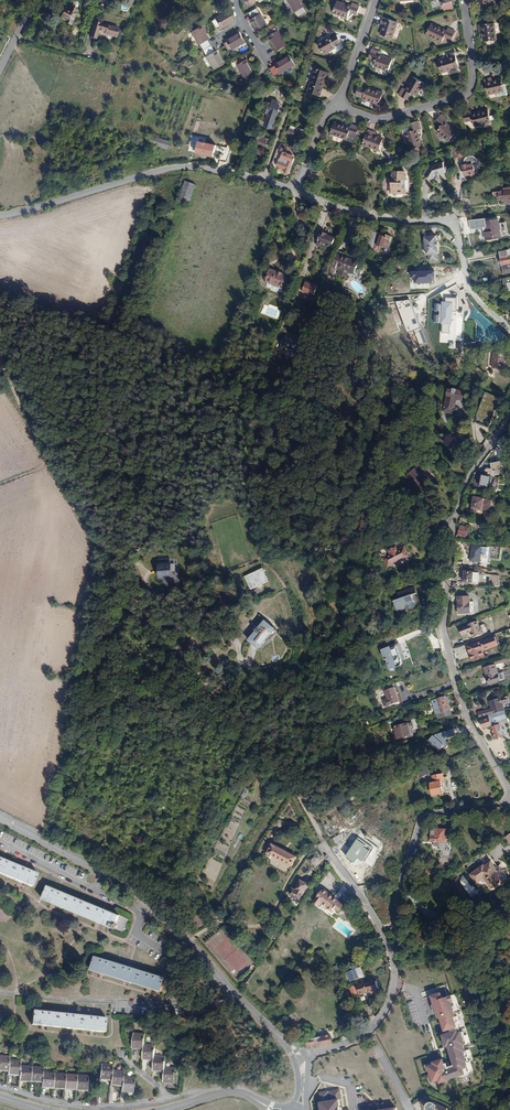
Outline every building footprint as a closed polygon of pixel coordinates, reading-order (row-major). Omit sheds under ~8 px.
[(293,12),(305,5),(302,0),(287,0),(293,12)] [(62,18),(61,20),(71,25),(77,12),(78,12),(79,11),(79,10),(79,9),(78,8),(77,8),(78,6),(79,4),(79,2),(77,1),(76,1),(75,1),(73,2),(72,3),(72,5),(71,5),(69,8),(66,6),(60,18),(62,18)] [(347,18),(349,12),(356,14),(359,5),(351,3),(350,6),(336,1),(332,13),(347,18)] [(252,18),(260,14),(258,8),(249,13),(252,18)] [(228,12),(216,18),(219,26),(221,29),(233,23),(228,12)] [(262,13),(260,14),(252,18),(251,19),(257,30),(268,24),(262,13)] [(391,39),(397,23),(381,17),(379,25),(382,26),(379,35),(391,39)] [(219,26),(216,18),(211,20),(215,29),(219,26)] [(119,30),(94,22),(90,37),(97,39),(99,30),(106,32),(105,34),(117,37),(119,30)] [(495,40),(494,22),(478,24),(479,32),(482,32),(483,41),(495,40)] [(441,43),(444,37),(450,40),(454,32),(447,28),(446,31),(431,24),(425,36),(441,43)] [(199,45),(207,40),(208,39),(200,26),(190,32),(198,45),(199,45)] [(267,30),(270,34),(277,30),(275,26),(267,30)] [(277,30),(270,34),(268,35),(276,50),(287,44),(279,30),(277,30)] [(228,40),(233,49),(245,43),(239,32),(227,38),(228,40)] [(337,35),(330,38),(329,37),(318,43),(323,54),(335,48),(334,47),(341,43),(337,35)] [(210,46),(207,40),(199,45),(202,50),(210,46)] [(227,52),(233,49),(228,40),(222,43),(227,52)] [(214,52),(210,46),(202,50),(206,56),(214,52)] [(391,59),(378,55),(379,52),(370,49),(368,58),(375,60),(373,67),(387,71),(391,59)] [(215,51),(214,52),(206,56),(205,57),(213,70),(223,64),(215,51)] [(437,62),(440,73),(459,67),(454,53),(446,55),(447,58),(437,62)] [(234,60),(236,64),(246,60),(244,56),(234,60)] [(275,63),(275,65),(280,73),(280,74),(295,67),(289,56),(275,63)] [(246,60),(236,64),(244,80),(255,74),(248,59),(246,60)] [(280,73),(275,65),(269,68),(274,76),(280,73)] [(327,72),(315,68),(307,91),(319,95),(327,72)] [(401,88),(397,96),(406,101),(410,93),(415,97),(423,84),(412,77),(405,90),(401,88)] [(487,96),(504,92),(501,79),(492,81),(491,77),(482,79),(487,96)] [(365,89),(357,87),(355,96),(362,98),(362,100),(378,105),(382,92),(365,87),(365,89)] [(264,123),(263,128),(262,128),(271,131),(276,118),(275,117),(276,115),(277,115),(280,107),(277,106),(279,102),(272,99),(270,103),(266,102),(262,113),(267,115),(264,123)] [(488,109),(473,113),(472,111),(464,113),(466,122),(473,120),(475,126),(492,121),(488,109)] [(437,131),(448,142),(457,132),(445,122),(448,119),(442,114),(435,121),(441,127),(437,131)] [(422,145),(417,130),(421,128),(418,120),(409,123),(411,130),(405,132),(410,149),(422,145)] [(299,122),(295,121),(295,123),(292,122),(289,130),(296,133),(296,135),(300,136),(304,126),(298,124),(299,122)] [(335,123),(331,134),(348,140),(350,134),(357,137),(360,128),(352,125),(351,128),(335,123)] [(368,129),(363,145),(379,150),(383,138),(375,135),(376,132),(368,129)] [(147,144),(165,150),(168,141),(150,135),(147,144)] [(265,141),(261,140),(256,138),(252,148),(256,150),(258,147),(265,150),(268,142),(265,141)] [(197,142),(195,153),(213,157),(216,146),(197,142)] [(460,146),(452,148),(454,158),(462,157),(460,146)] [(292,155),(282,151),(280,159),(287,161),(286,164),(278,161),(276,166),(284,169),(283,171),(288,173),(294,158),(291,157),(292,155)] [(445,172),(442,163),(430,167),(428,170),(427,170),(424,175),(432,179),(435,173),(438,173),(439,174),(445,172)] [(468,163),(461,164),(464,177),(474,174),(474,171),(477,170),(475,165),(473,166),(473,164),(469,165),(468,163)] [(392,183),(389,183),(389,193),(406,193),(406,171),(392,171),(392,183)] [(195,187),(185,183),(180,196),(190,200),(195,187)] [(500,195),(500,199),(505,199),(505,201),(509,200),(509,188),(509,186),(503,187),(504,191),(492,193),(493,197),(500,195)] [(484,219),(469,221),(470,229),(485,227),(485,221),(484,219)] [(501,238),(498,219),(485,221),(485,227),(486,232),(484,232),(485,240),(501,238)] [(377,232),(372,231),(367,246),(373,248),(377,235),(377,232)] [(336,237),(322,232),(317,245),(327,249),(328,246),(332,248),(336,237)] [(388,242),(390,236),(385,235),(384,237),(377,235),(373,248),(372,251),(379,253),(381,247),(388,250),(390,243),(388,242)] [(439,247),(438,241),(437,242),(436,236),(424,237),(425,255),(427,255),(428,261),(438,260),(437,254),(438,254),(438,247),(439,247)] [(305,250),(297,247),(292,261),(300,264),(305,250)] [(338,270),(336,274),(346,278),(348,273),(353,275),(358,260),(344,255),(344,254),(336,251),(330,268),(338,270)] [(499,258),(501,266),(509,264),(509,256),(507,256),(499,258)] [(501,266),(503,274),(509,273),(509,264),(501,266)] [(288,279),(286,278),(287,275),(268,269),(263,282),(282,289),(283,285),(286,286),(288,279)] [(435,271),(411,272),(412,277),(414,277),(415,283),(433,283),(432,277),(435,277),(435,271)] [(304,282),(300,297),(313,301),(317,286),(304,282)] [(442,324),(441,332),(449,333),(450,311),(456,312),(457,298),(446,297),(445,304),(443,304),(442,324)] [(409,300),(395,302),(407,333),(420,328),(409,300)] [(304,343),(286,335),(280,349),(286,351),(287,348),(294,351),(293,353),(299,356),(304,343)] [(504,368),(505,353),(492,352),(491,368),(504,368)] [(464,393),(449,388),(442,411),(455,415),(457,408),(454,407),(456,399),(462,401),(464,393)] [(476,424),(489,428),(499,397),(484,392),(476,417),(476,424)] [(496,462),(490,463),(491,468),(484,470),(485,474),(484,476),(481,475),(479,485),(488,487),(489,477),(489,476),(490,474),(492,474),(492,476),(503,474),(501,461),(496,462)] [(414,468),(407,475),(421,489),(435,476),(427,468),(420,474),(414,468)] [(492,500),(473,496),(471,508),(489,512),(492,500)] [(465,526),(459,525),(457,536),(466,537),(466,532),(465,531),(465,526)] [(386,549),(387,553),(386,553),(384,550),(381,552),(386,563),(387,566),(409,556),(404,545),(397,548),(395,545),(386,549)] [(487,547),(471,545),(469,560),(479,562),(479,557),(485,558),(487,547)] [(159,564),(156,564),(157,578),(172,577),(170,563),(159,564)] [(244,575),(250,590),(269,583),(263,567),(244,575)] [(473,571),(463,570),(462,582),(472,583),(473,571)] [(498,586),(499,575),(491,574),(490,586),(498,586)] [(397,592),(399,598),(392,601),(396,611),(403,609),(402,606),(407,604),(409,609),(415,607),(414,603),(411,595),(415,593),(413,587),(397,592)] [(470,613),(469,596),(458,597),(456,597),(457,602),(458,614),(470,613)] [(274,629),(263,620),(246,640),(257,649),(274,629)] [(458,627),(462,637),(470,634),(472,638),(484,633),(482,627),(481,628),(478,620),(458,627)] [(493,636),(465,646),(471,662),(484,657),(482,651),(497,646),(493,636)] [(411,657),(405,642),(395,645),(401,661),(411,657)] [(434,652),(432,645),(424,647),(426,654),(434,652)] [(384,660),(385,660),(389,670),(397,666),(398,665),(399,663),(400,662),(399,660),(395,647),(390,649),(389,647),(380,650),(384,660)] [(495,664),(483,667),(488,685),(500,681),(495,664)] [(399,701),(394,687),(384,691),(386,698),(382,699),(384,706),(399,701)] [(452,714),(445,696),(431,700),(437,719),(452,714)] [(499,698),(488,701),(490,708),(477,712),(479,719),(487,716),(492,714),(504,711),(502,706),(509,703),(507,696),(499,699),(499,698)] [(492,714),(487,716),(490,723),(506,718),(504,711),(492,714)] [(487,716),(479,719),(482,729),(491,726),(490,723),(487,716)] [(406,723),(392,727),(396,740),(410,736),(406,723)] [(500,724),(490,727),(494,740),(504,737),(500,724)] [(444,739),(455,736),(454,729),(435,734),(434,736),(432,735),(428,740),(439,750),(442,747),(445,749),(448,745),(445,744),(444,739)] [(443,774),(431,776),(432,782),(428,783),(431,796),(440,794),(440,796),(447,794),(444,780),(443,774)] [(245,798),(249,790),(245,788),(241,796),(245,798)] [(447,829),(428,828),(427,841),(430,841),(430,845),(436,846),(435,849),(445,850),(447,829)] [(342,835),(334,838),(338,846),(345,842),(342,835)] [(374,849),(358,838),(345,856),(354,863),(357,858),(364,863),(370,854),(374,849)] [(297,856),(271,843),(265,853),(291,867),(297,856)] [(476,884),(483,879),(490,888),(503,879),(489,860),(491,859),(486,851),(478,857),(483,864),(469,873),(476,884)] [(314,852),(306,859),(312,865),(320,858),(314,852)] [(20,882),(32,887),(38,874),(24,868),(3,859),(0,858),(0,874),(20,882)] [(308,884),(297,878),(285,898),(297,904),(308,884)] [(53,904),(76,914),(98,923),(113,930),(114,929),(119,915),(103,909),(81,900),(59,891),(47,886),(44,893),(42,900),(53,904)] [(339,901),(322,888),(312,902),(318,907),(321,904),(331,911),(333,908),(338,901),(339,901)] [(343,905),(338,901),(333,908),(338,912),(343,905)] [(128,919),(119,915),(114,929),(122,932),(123,931),(125,927),(127,921),(128,919)] [(428,941),(422,945),(431,959),(437,955),(428,941)] [(102,974),(125,981),(149,988),(160,992),(164,978),(153,974),(129,967),(106,960),(93,956),(91,963),(89,970),(102,974)] [(360,967),(355,969),(359,978),(364,977),(360,967)] [(355,969),(346,972),(350,981),(359,978),(355,969)] [(369,981),(364,982),(364,984),(360,985),(360,983),(356,984),(358,994),(378,989),(375,981),(369,983),(369,981)] [(439,993),(429,996),(435,1019),(438,1018),(442,1031),(459,1027),(451,995),(444,997),(441,998),(439,993)] [(43,1026),(68,1028),(92,1031),(105,1032),(106,1018),(92,1016),(68,1014),(43,1011),(32,1010),(31,1018),(31,1025),(43,1026)] [(471,1074),(458,1030),(440,1035),(444,1047),(446,1046),(452,1066),(444,1068),(441,1059),(430,1062),(431,1065),(425,1066),(430,1083),(436,1081),(437,1084),(471,1074)] [(144,1034),(132,1033),(130,1049),(139,1049),(139,1048),(143,1048),(143,1047),(143,1045),(144,1034)] [(330,1034),(317,1037),(319,1047),(332,1044),(330,1034)] [(308,1049),(319,1047),(317,1037),(315,1038),(304,1039),(308,1049)] [(154,1045),(143,1045),(143,1047),(143,1048),(142,1060),(149,1060),(149,1059),(153,1059),(153,1056),(154,1045)] [(0,1056),(0,1070),(4,1070),(4,1069),(8,1069),(9,1061),(9,1057),(0,1056)] [(164,1056),(153,1056),(153,1059),(152,1070),(159,1070),(159,1069),(163,1069),(163,1067),(164,1056)] [(20,1061),(9,1061),(8,1069),(8,1074),(15,1075),(15,1074),(19,1074),(20,1066),(20,1061)] [(113,1065),(102,1064),(100,1078),(107,1079),(108,1078),(111,1078),(112,1070),(113,1065)] [(32,1067),(20,1066),(19,1074),(18,1081),(26,1081),(26,1080),(30,1081),(32,1067)] [(43,1068),(32,1067),(30,1081),(30,1082),(38,1083),(38,1081),(42,1082),(43,1073),(43,1068)] [(174,1068),(163,1067),(163,1069),(162,1082),(169,1082),(169,1081),(173,1081),(174,1068)] [(123,1072),(112,1070),(111,1078),(110,1084),(117,1085),(118,1084),(121,1084),(123,1077),(123,1072)] [(55,1074),(43,1073),(42,1082),(42,1088),(49,1088),(49,1087),(53,1087),(55,1074)] [(65,1075),(55,1074),(53,1087),(53,1088),(60,1089),(60,1088),(64,1088),(65,1075)] [(76,1076),(65,1075),(64,1088),(64,1089),(71,1090),(71,1089),(75,1089),(76,1076)] [(87,1077),(76,1076),(75,1089),(75,1090),(82,1091),(82,1090),(86,1090),(87,1077)] [(134,1078),(123,1077),(121,1084),(121,1091),(128,1092),(128,1091),(132,1091),(134,1078)] [(339,1088),(318,1092),(320,1103),(341,1099),(339,1088)] [(317,1103),(318,1109),(340,1109),(338,1100),(320,1103),(317,1103)]
